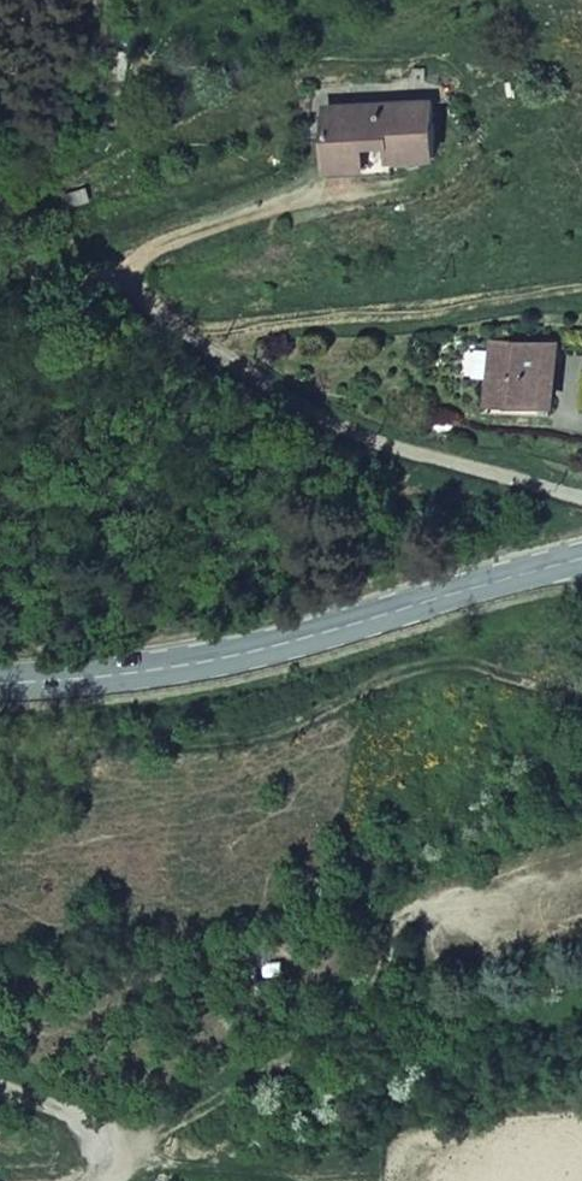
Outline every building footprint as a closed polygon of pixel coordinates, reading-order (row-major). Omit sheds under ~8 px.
[(433,78),(307,83),(308,136),(326,136),(324,107),(431,102),(451,101),(433,78)] [(364,173),(394,172),(393,159),(434,157),(431,102),(324,107),(326,136),(327,169),(364,168),(364,173)] [(551,345),(491,345),(491,352),(490,376),(489,399),(549,400),(551,345)] [(474,376),(490,376),(491,352),(475,352),(474,376)] [(549,400),(489,399),(489,409),(550,412),(549,400)]
